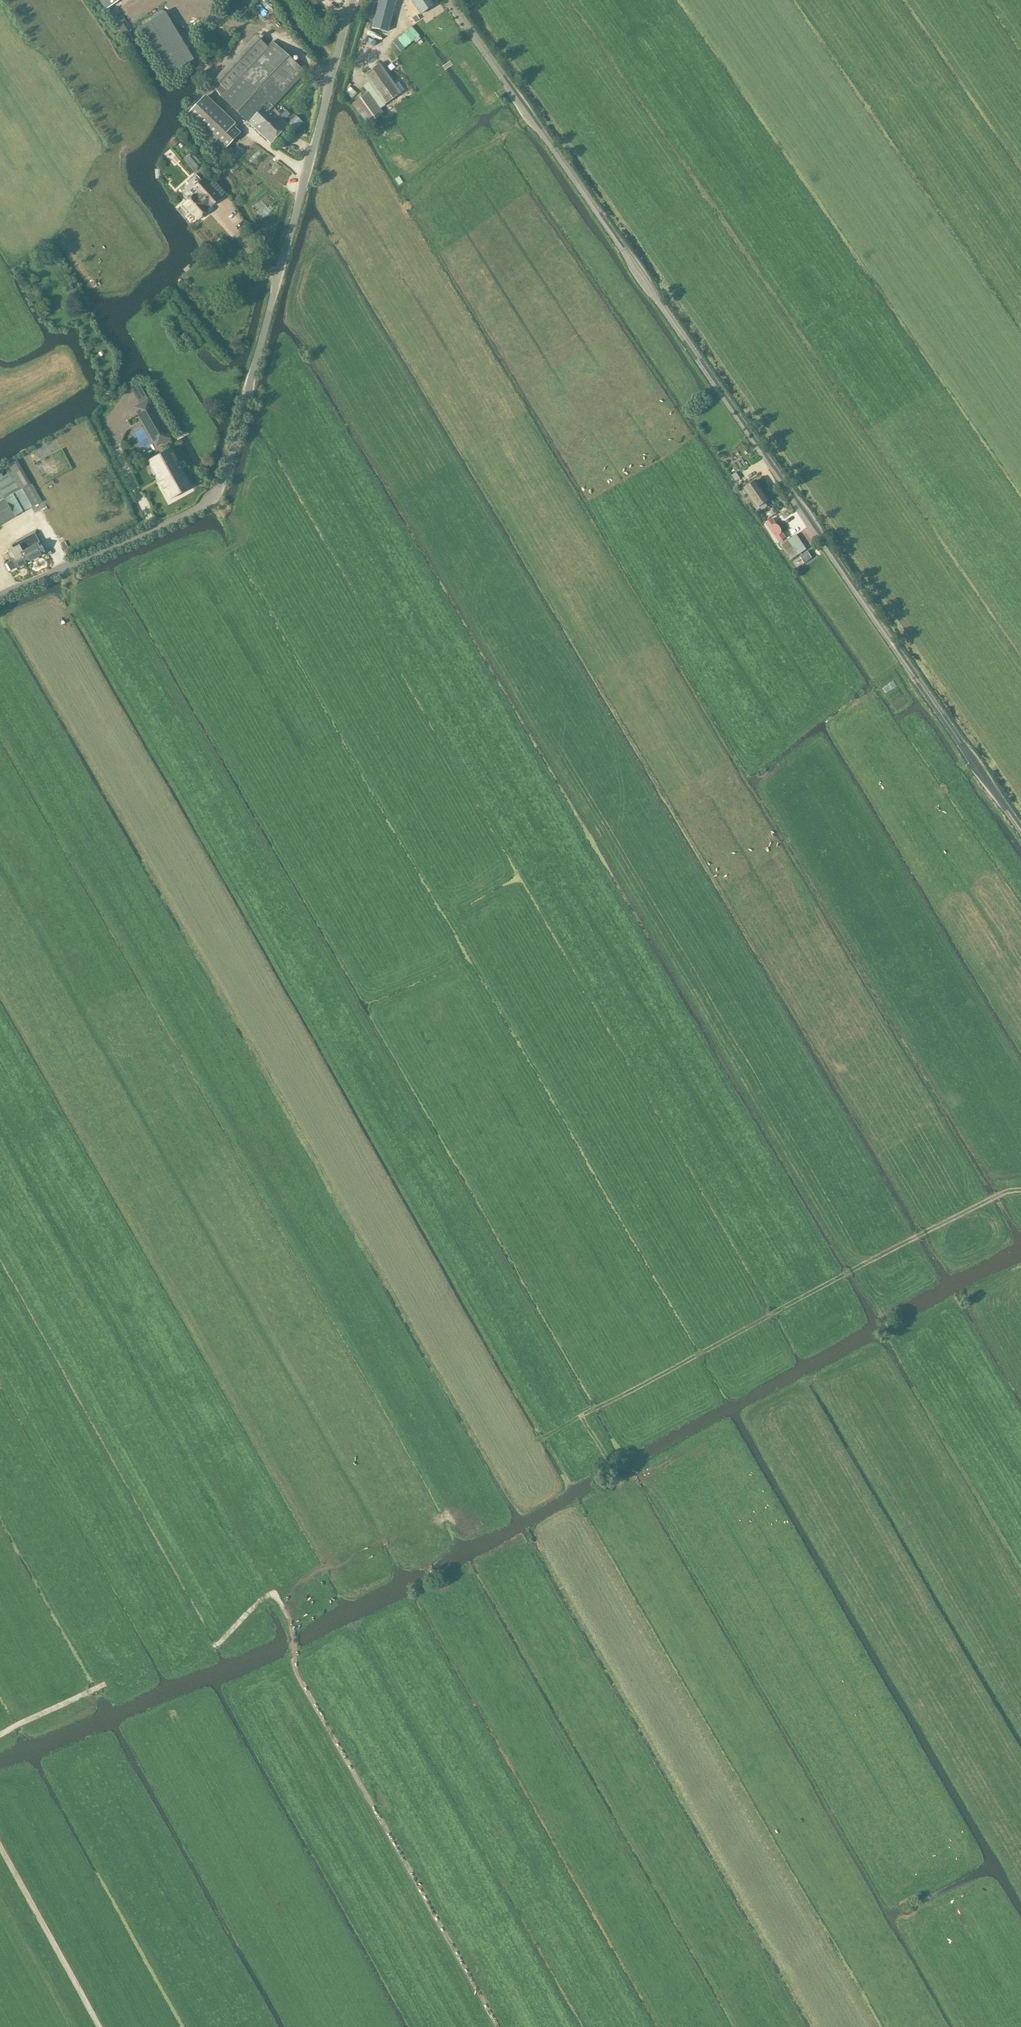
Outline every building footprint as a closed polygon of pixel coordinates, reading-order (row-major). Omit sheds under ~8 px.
[(106,8),(119,0),(101,0),(106,8)] [(396,0),(379,0),(372,26),(387,30),(396,0)] [(434,5),(431,0),(411,0),(420,14),(434,5)] [(168,75),(193,59),(164,12),(139,28),(168,75)] [(259,37),(218,81),(220,82),(216,86),(224,93),(221,97),(252,126),(270,106),(272,107),(305,73),(272,42),(269,46),(259,37)] [(385,105),(400,94),(380,64),(364,75),(385,105)] [(367,124),(383,113),(369,92),(352,104),(367,124)] [(225,149),(240,133),(203,98),(202,99),(200,96),(195,101),(198,104),(188,114),(210,134),(203,142),(218,155),(225,148),(225,149)] [(261,134),(278,116),(273,112),(275,110),(272,107),(270,106),(252,126),(261,134)] [(278,116),(261,134),(271,143),(287,125),(278,116)] [(296,116),(288,124),(296,131),(303,123),(296,116)] [(174,139),(170,143),(174,147),(178,143),(174,139)] [(211,206),(220,199),(202,179),(194,187),(199,193),(195,196),(194,194),(182,204),(188,211),(190,210),(198,219),(210,209),(207,207),(210,205),(211,206)] [(186,278),(181,282),(185,286),(190,283),(186,278)] [(148,399),(139,404),(157,435),(166,430),(149,398),(148,399)] [(170,449),(149,461),(170,500),(191,488),(170,449)] [(14,463),(9,465),(12,471),(22,489),(27,486),(14,463)] [(32,507),(22,489),(12,471),(3,476),(0,471),(0,525),(32,507)] [(758,507),(770,499),(757,480),(745,489),(758,507)] [(27,486),(22,489),(32,507),(38,503),(28,486),(27,486)] [(773,517),(764,523),(778,543),(785,539),(787,538),(775,521),(773,517)] [(20,553),(26,564),(45,553),(35,534),(29,538),(28,536),(17,542),(22,552),(20,553)] [(787,541),(781,546),(791,560),(806,549),(796,535),(787,541)] [(17,542),(12,545),(13,548),(7,552),(12,561),(7,564),(11,571),(17,568),(17,569),(26,564),(20,553),(22,552),(17,542)] [(808,551),(800,556),(804,563),(812,558),(808,551)]
